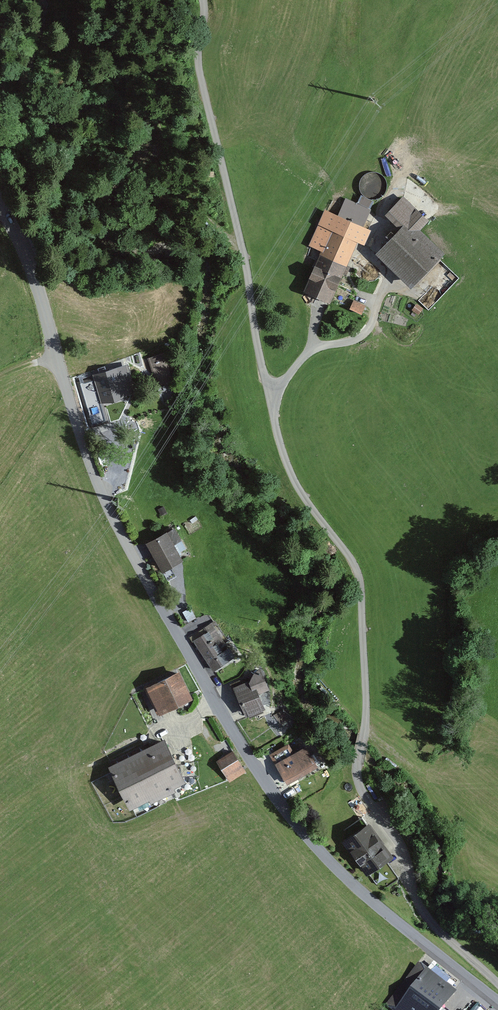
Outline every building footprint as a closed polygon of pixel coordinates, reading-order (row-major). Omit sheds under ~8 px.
[(331,230),(304,291),(330,303),(357,242),(364,245),(371,230),(363,226),(371,209),(345,198),(338,215),(325,209),(318,224),(331,230)] [(405,200),(388,218),(401,230),(376,256),(412,291),(444,259),(418,234),(429,223),(405,200)] [(365,309),(367,301),(356,297),(353,306),(365,309)] [(174,380),(165,352),(147,358),(156,385),(174,380)] [(117,371),(96,377),(102,397),(123,392),(117,371)] [(93,382),(80,385),(87,411),(99,408),(93,382)] [(164,534),(144,544),(159,573),(179,562),(164,534)] [(210,624),(190,638),(213,671),(229,660),(214,640),(220,636),(210,624)] [(190,698),(177,669),(144,685),(157,713),(190,698)] [(250,681),(231,689),(243,719),(262,711),(250,681)] [(173,786),(183,782),(163,738),(106,763),(128,812),(175,791),(173,786)] [(246,772),(232,751),(216,762),(230,783),(246,772)] [(303,751),(274,768),(285,787),(315,770),(303,751)] [(395,855),(368,822),(343,842),(370,875),(395,855)] [(419,963),(385,1005),(390,1009),(446,1009),(458,995),(419,963)]
